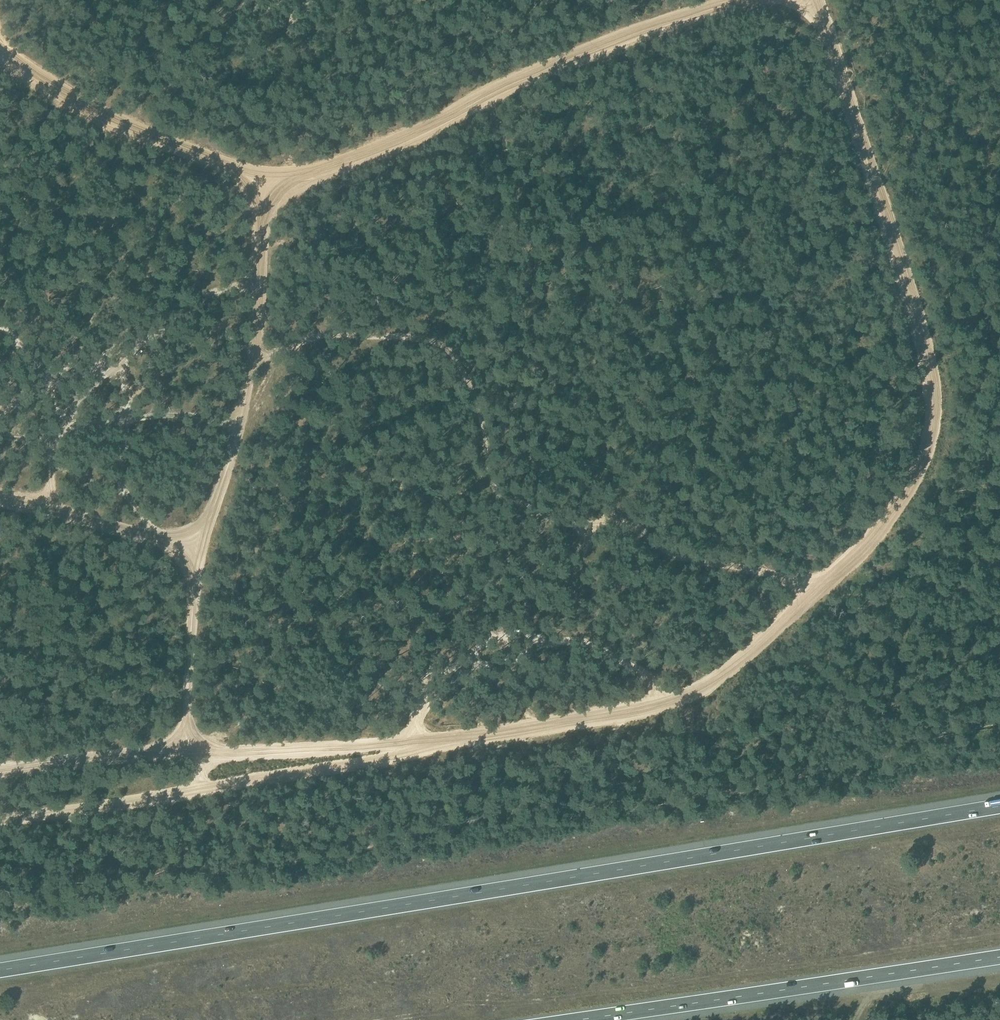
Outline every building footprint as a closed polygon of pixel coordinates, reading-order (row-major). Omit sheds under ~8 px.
[(370,896),(342,900),(343,906),(371,902),(370,896)]
